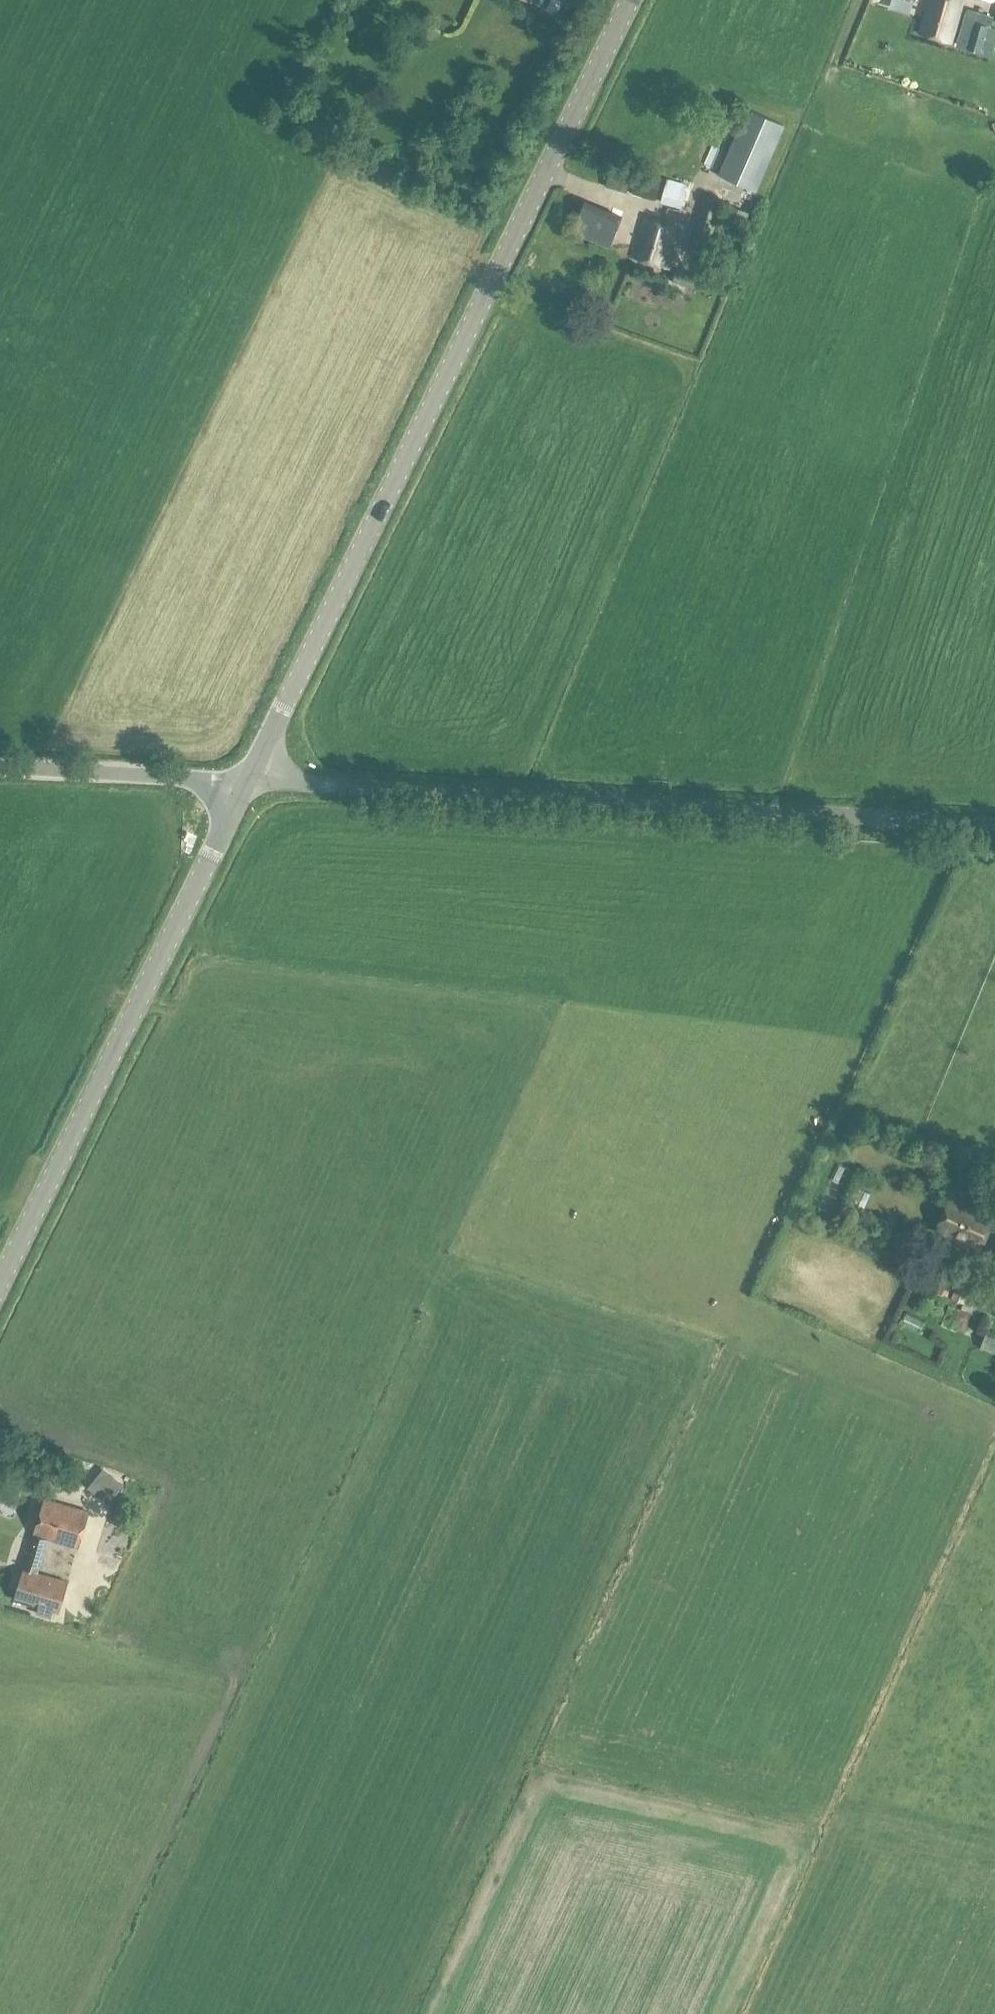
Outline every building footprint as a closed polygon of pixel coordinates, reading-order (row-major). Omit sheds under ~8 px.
[(920,32),(951,41),(963,0),(929,0),(920,32)] [(956,45),(984,52),(985,50),(994,53),(994,50),(994,27),(991,26),(994,15),(967,7),(956,45)] [(748,109),(718,175),(757,192),(786,125),(748,109)] [(632,194),(656,201),(662,180),(638,173),(632,194)] [(682,208),(688,184),(667,179),(661,202),(682,208)] [(707,256),(722,199),(703,194),(688,251),(707,256)] [(610,248),(623,216),(585,201),(572,232),(610,248)] [(676,226),(645,218),(634,259),(667,267),(672,249),(670,248),(676,226)] [(937,1230),(979,1249),(994,1216),(952,1197),(937,1230)] [(894,1229),(888,1242),(914,1254),(920,1242),(894,1229)] [(965,1303),(974,1279),(961,1274),(952,1298),(965,1303)] [(947,1296),(952,1284),(942,1279),(937,1292),(947,1296)] [(993,1287),(984,1306),(994,1310),(994,1288),(993,1287)] [(994,1354),(994,1336),(987,1333),(980,1348),(994,1354)] [(102,1500),(119,1483),(98,1463),(82,1480),(102,1500)] [(89,1511),(46,1498),(15,1599),(39,1606),(36,1614),(51,1618),(53,1611),(59,1612),(68,1582),(37,1572),(47,1538),(78,1547),(89,1511)]
